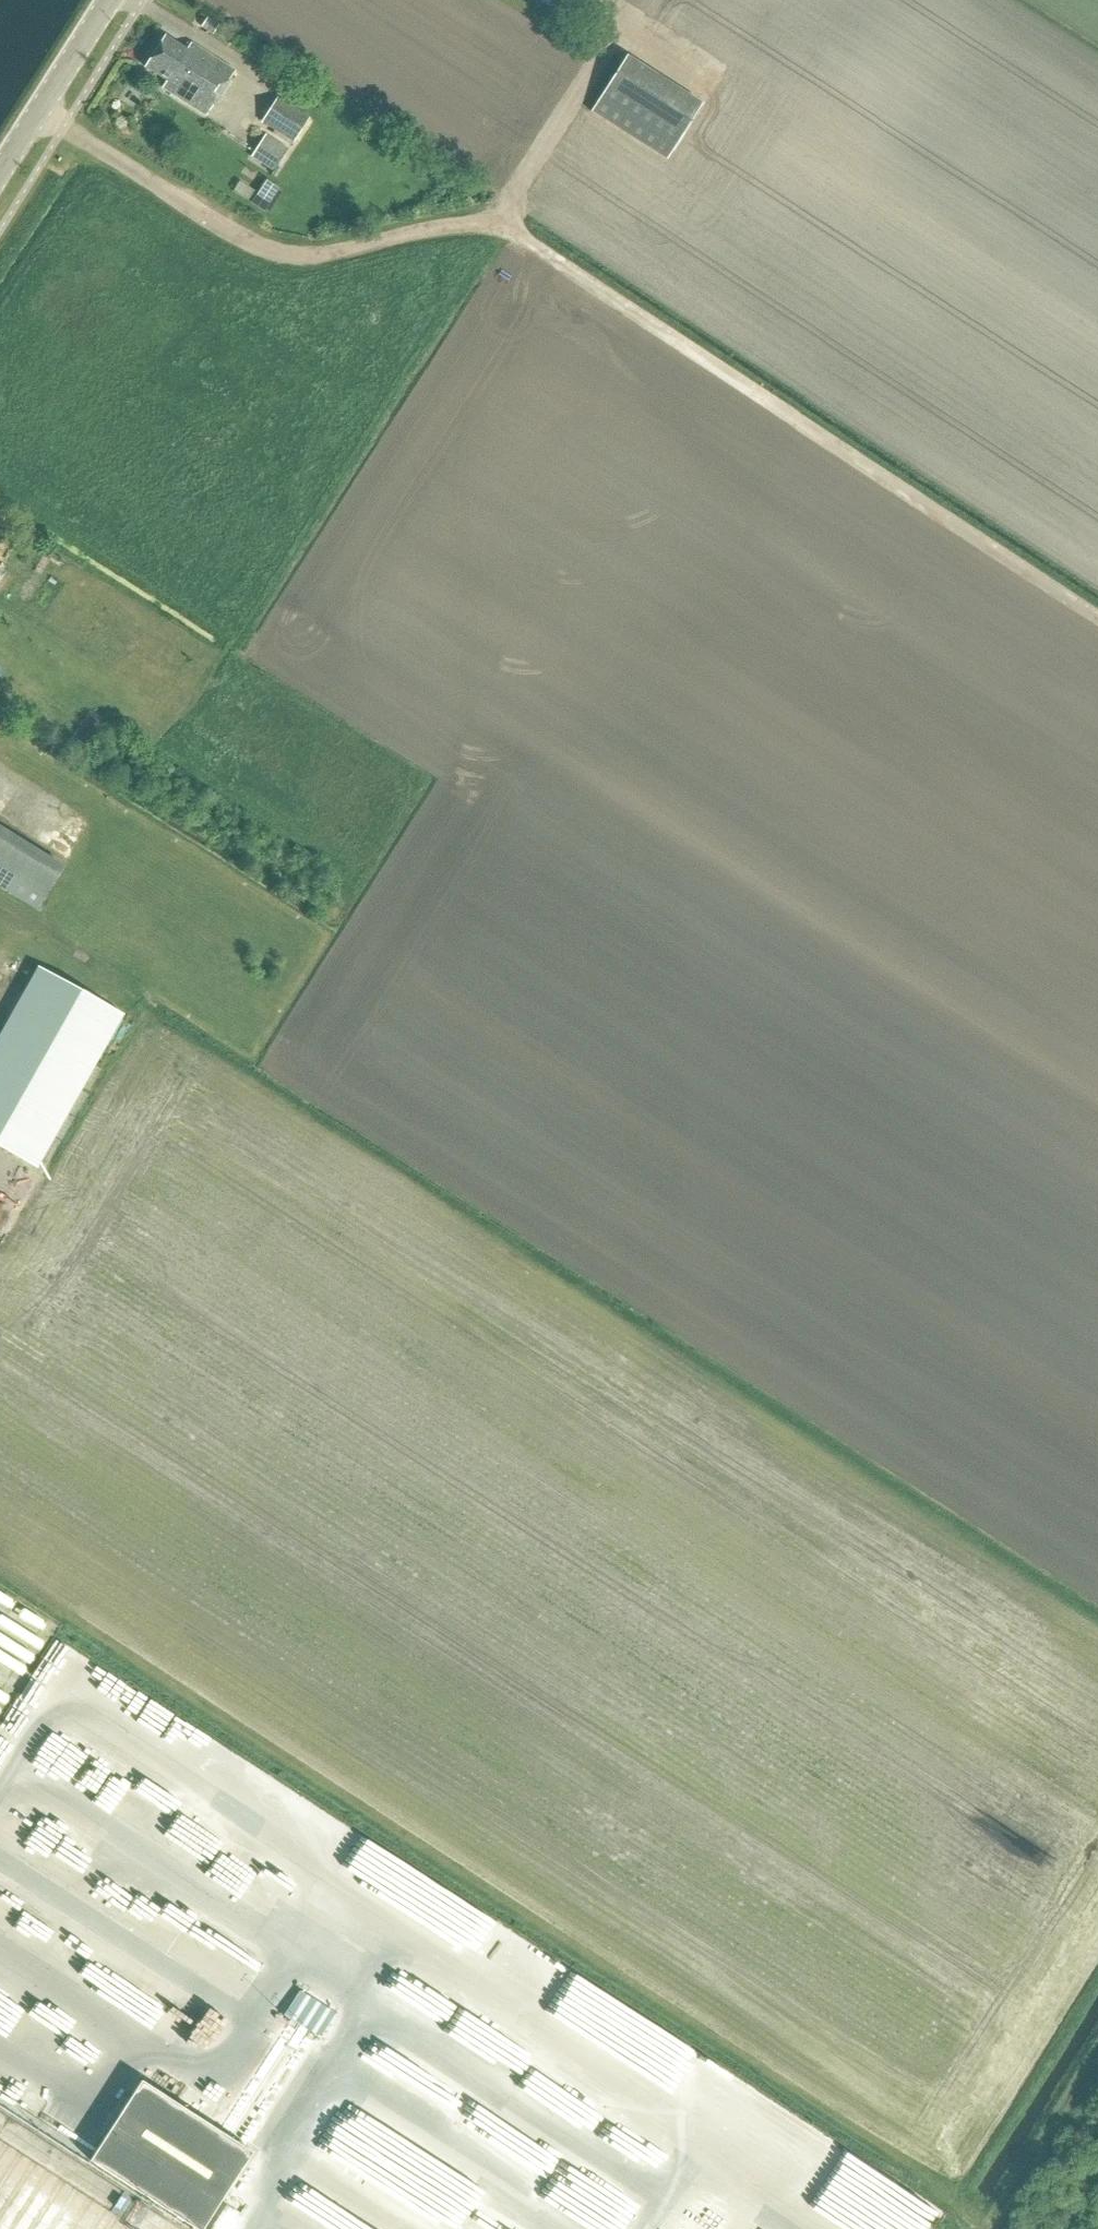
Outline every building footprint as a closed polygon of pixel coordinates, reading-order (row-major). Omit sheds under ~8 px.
[(247,56),(253,45),(208,16),(201,26),(247,56)] [(186,50),(165,37),(145,68),(166,81),(162,88),(206,116),(234,72),(190,44),(186,50)] [(666,164),(702,108),(626,59),(590,115),(666,164)] [(294,142),(311,118),(279,97),(263,121),(294,142)] [(274,170),(288,148),(265,135),(252,157),(274,170)] [(258,194),(251,205),(263,214),(278,191),(265,183),(258,194)] [(198,201),(214,208),(218,196),(202,189),(198,201)] [(66,867),(0,826),(0,886),(39,910),(66,867)] [(121,1014),(39,967),(0,1036),(0,1148),(35,1168),(121,1014)] [(8,1632),(0,1628),(0,1648),(8,1632)] [(21,1652),(14,1665),(26,1671),(33,1659),(21,1652)] [(58,1801),(59,1812),(72,1820),(73,1828),(107,1849),(116,1848),(114,1828),(86,1811),(92,1801),(72,1789),(67,1789),(65,1772),(47,1761),(53,1750),(27,1734),(11,1735),(15,1776),(26,1783),(42,1781),(43,1792),(58,1801)] [(0,1823),(0,1844),(6,1848),(16,1834),(0,1823)] [(62,1889),(79,1864),(26,1829),(9,1854),(62,1889)] [(65,1898),(111,1920),(124,1893),(78,1871),(65,1898)] [(283,2015),(319,2038),(334,2013),(298,1990),(283,2015)] [(38,2070),(51,2050),(0,2019),(0,2047),(38,2070)] [(252,2151),(142,2081),(91,2160),(198,2228),(203,2228),(252,2151)] [(414,2216),(434,2228),(509,2228),(482,2211),(484,2208),(466,2197),(461,2204),(433,2186),(414,2216)] [(904,2222),(860,2190),(844,2211),(861,2224),(857,2228),(899,2228),(904,2222)]
